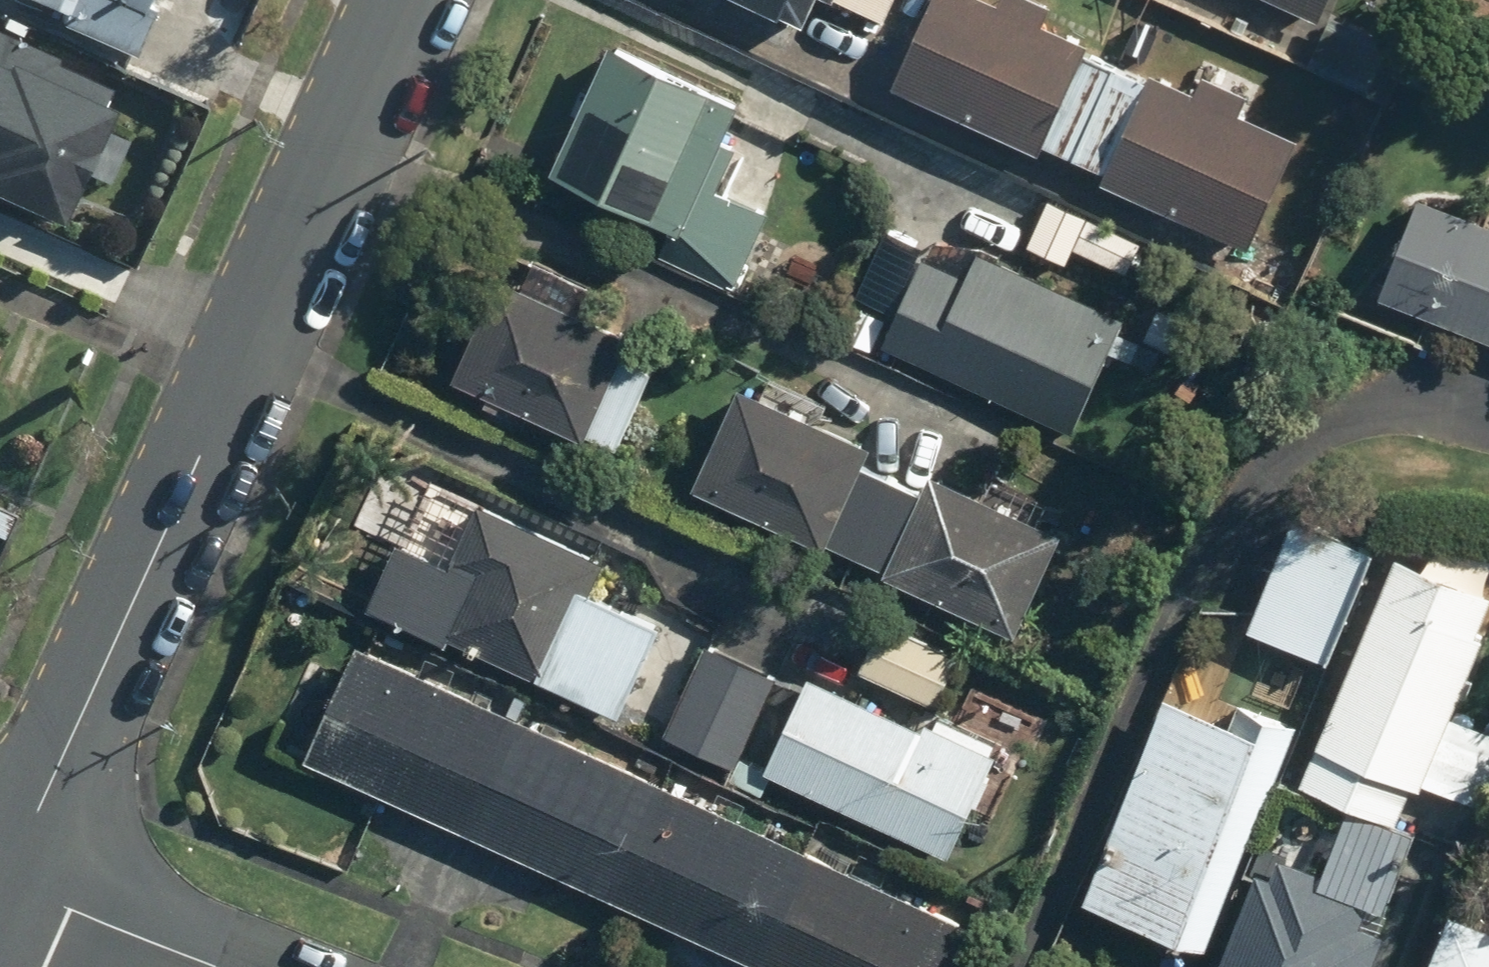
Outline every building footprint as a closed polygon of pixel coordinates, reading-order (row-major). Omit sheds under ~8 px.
[(133,47),(152,0),(17,0),(133,47)] [(808,21),(818,0),(767,0),(808,21)] [(884,14),(891,0),(857,0),(884,14)] [(891,81),(1043,154),(1049,142),(1107,170),(1153,76),(994,0),(930,0),(891,81)] [(1322,28),(1331,8),(1335,0),(1262,0),(1322,28)] [(0,29),(0,191),(60,218),(120,84),(0,29)] [(750,93),(612,32),(554,165),(674,218),(655,263),(736,299),(778,204),(729,183),(748,138),(733,132),(750,93)] [(1153,76),(1107,170),(1104,177),(1250,247),(1301,140),(1244,113),(1254,93),(1210,73),(1201,92),(1156,70),(1153,76)] [(1422,196),(1382,295),(1488,338),(1488,223),(1422,196)] [(1071,429),(1111,350),(1152,370),(1159,355),(1188,369),(1209,326),(1117,281),(1103,309),(938,228),(932,242),(895,224),(848,319),(1071,429)] [(503,270),(456,379),(621,451),(642,402),(608,387),(634,326),(503,270)] [(828,550),(832,541),(872,457),(875,450),(738,386),(691,485),(828,550)] [(872,457),(832,541),(1025,633),(1074,529),(1050,518),(1059,499),(989,465),(979,486),(937,467),(929,484),(872,457)] [(422,475),(368,606),(623,712),(664,613),(605,588),(618,557),(422,475)] [(1241,586),(1260,594),(1247,624),(1329,659),(1378,544),(1296,509),(1287,532),(1268,524),(1241,586)] [(1398,547),(1302,782),(1407,825),(1426,778),(1486,803),(1488,796),(1488,718),(1457,705),(1488,626),(1488,584),(1398,547)] [(862,670),(932,704),(956,655),(886,621),(862,670)] [(781,674),(702,640),(664,729),(742,763),(781,674)] [(310,754),(777,966),(955,966),(975,924),(361,644),(310,754)] [(815,671),(769,767),(950,855),(1006,740),(932,704),(923,723),(815,671)] [(1297,727),(1199,687),(1106,913),(1204,953),(1297,727)] [(1259,864),(1220,966),(1381,966),(1392,936),(1365,926),(1380,887),(1266,844),(1259,864)] [(1458,909),(1435,966),(1488,966),(1488,921),(1458,909)]
